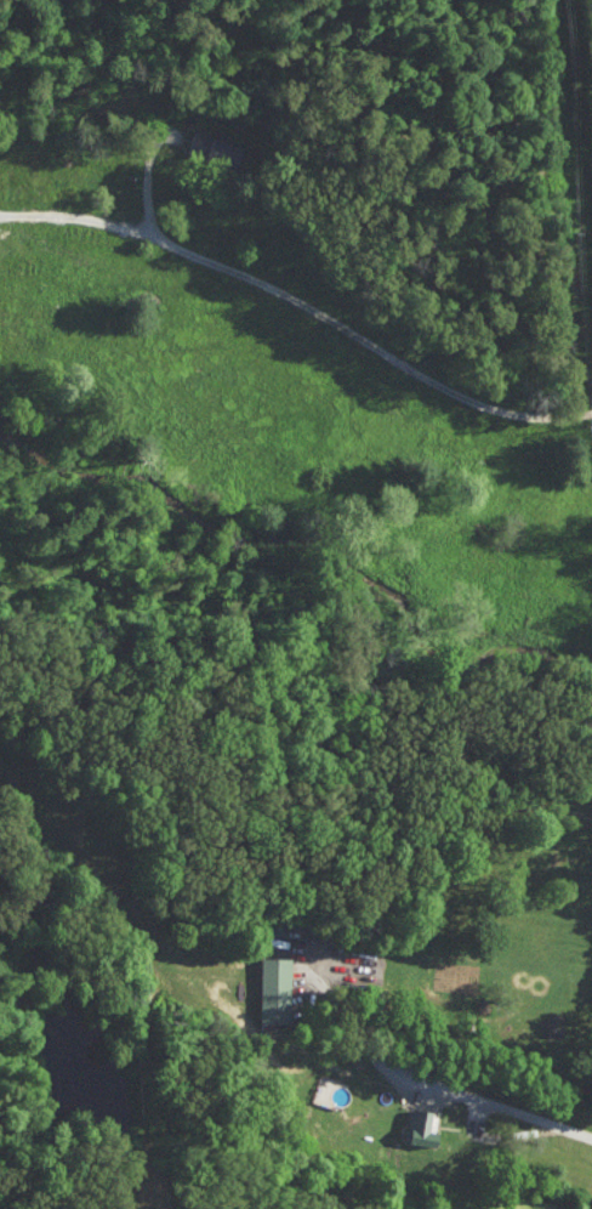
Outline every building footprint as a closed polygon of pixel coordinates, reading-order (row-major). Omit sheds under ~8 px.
[(253,1021),(282,1022),(284,958),(255,957),(253,1021)]
